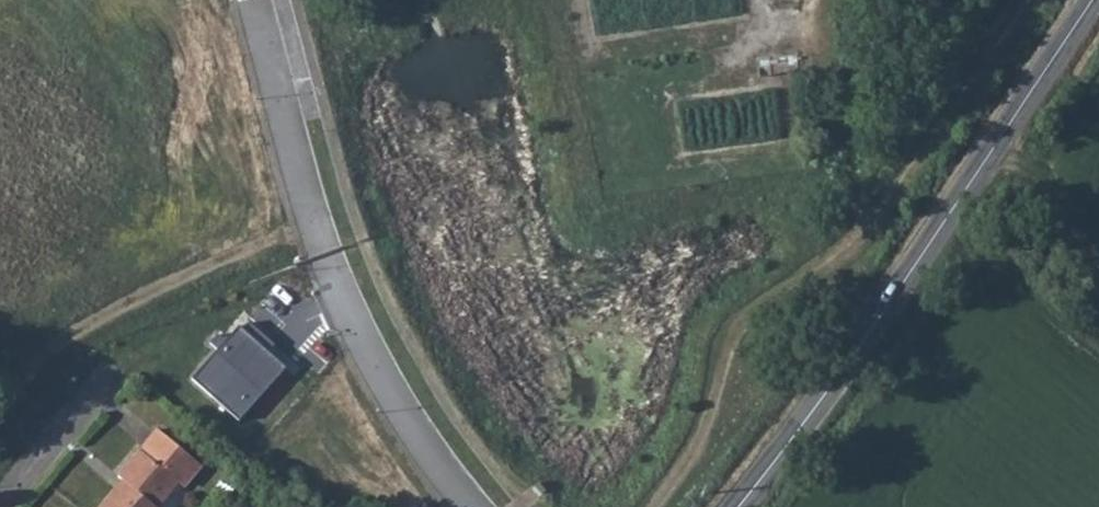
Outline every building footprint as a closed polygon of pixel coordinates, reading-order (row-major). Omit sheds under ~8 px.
[(201,465),(157,425),(118,470),(126,478),(100,506),(157,506),(156,506),(179,480),(184,484),(201,465)] [(548,488),(540,480),(532,489),(539,496),(548,488)]
